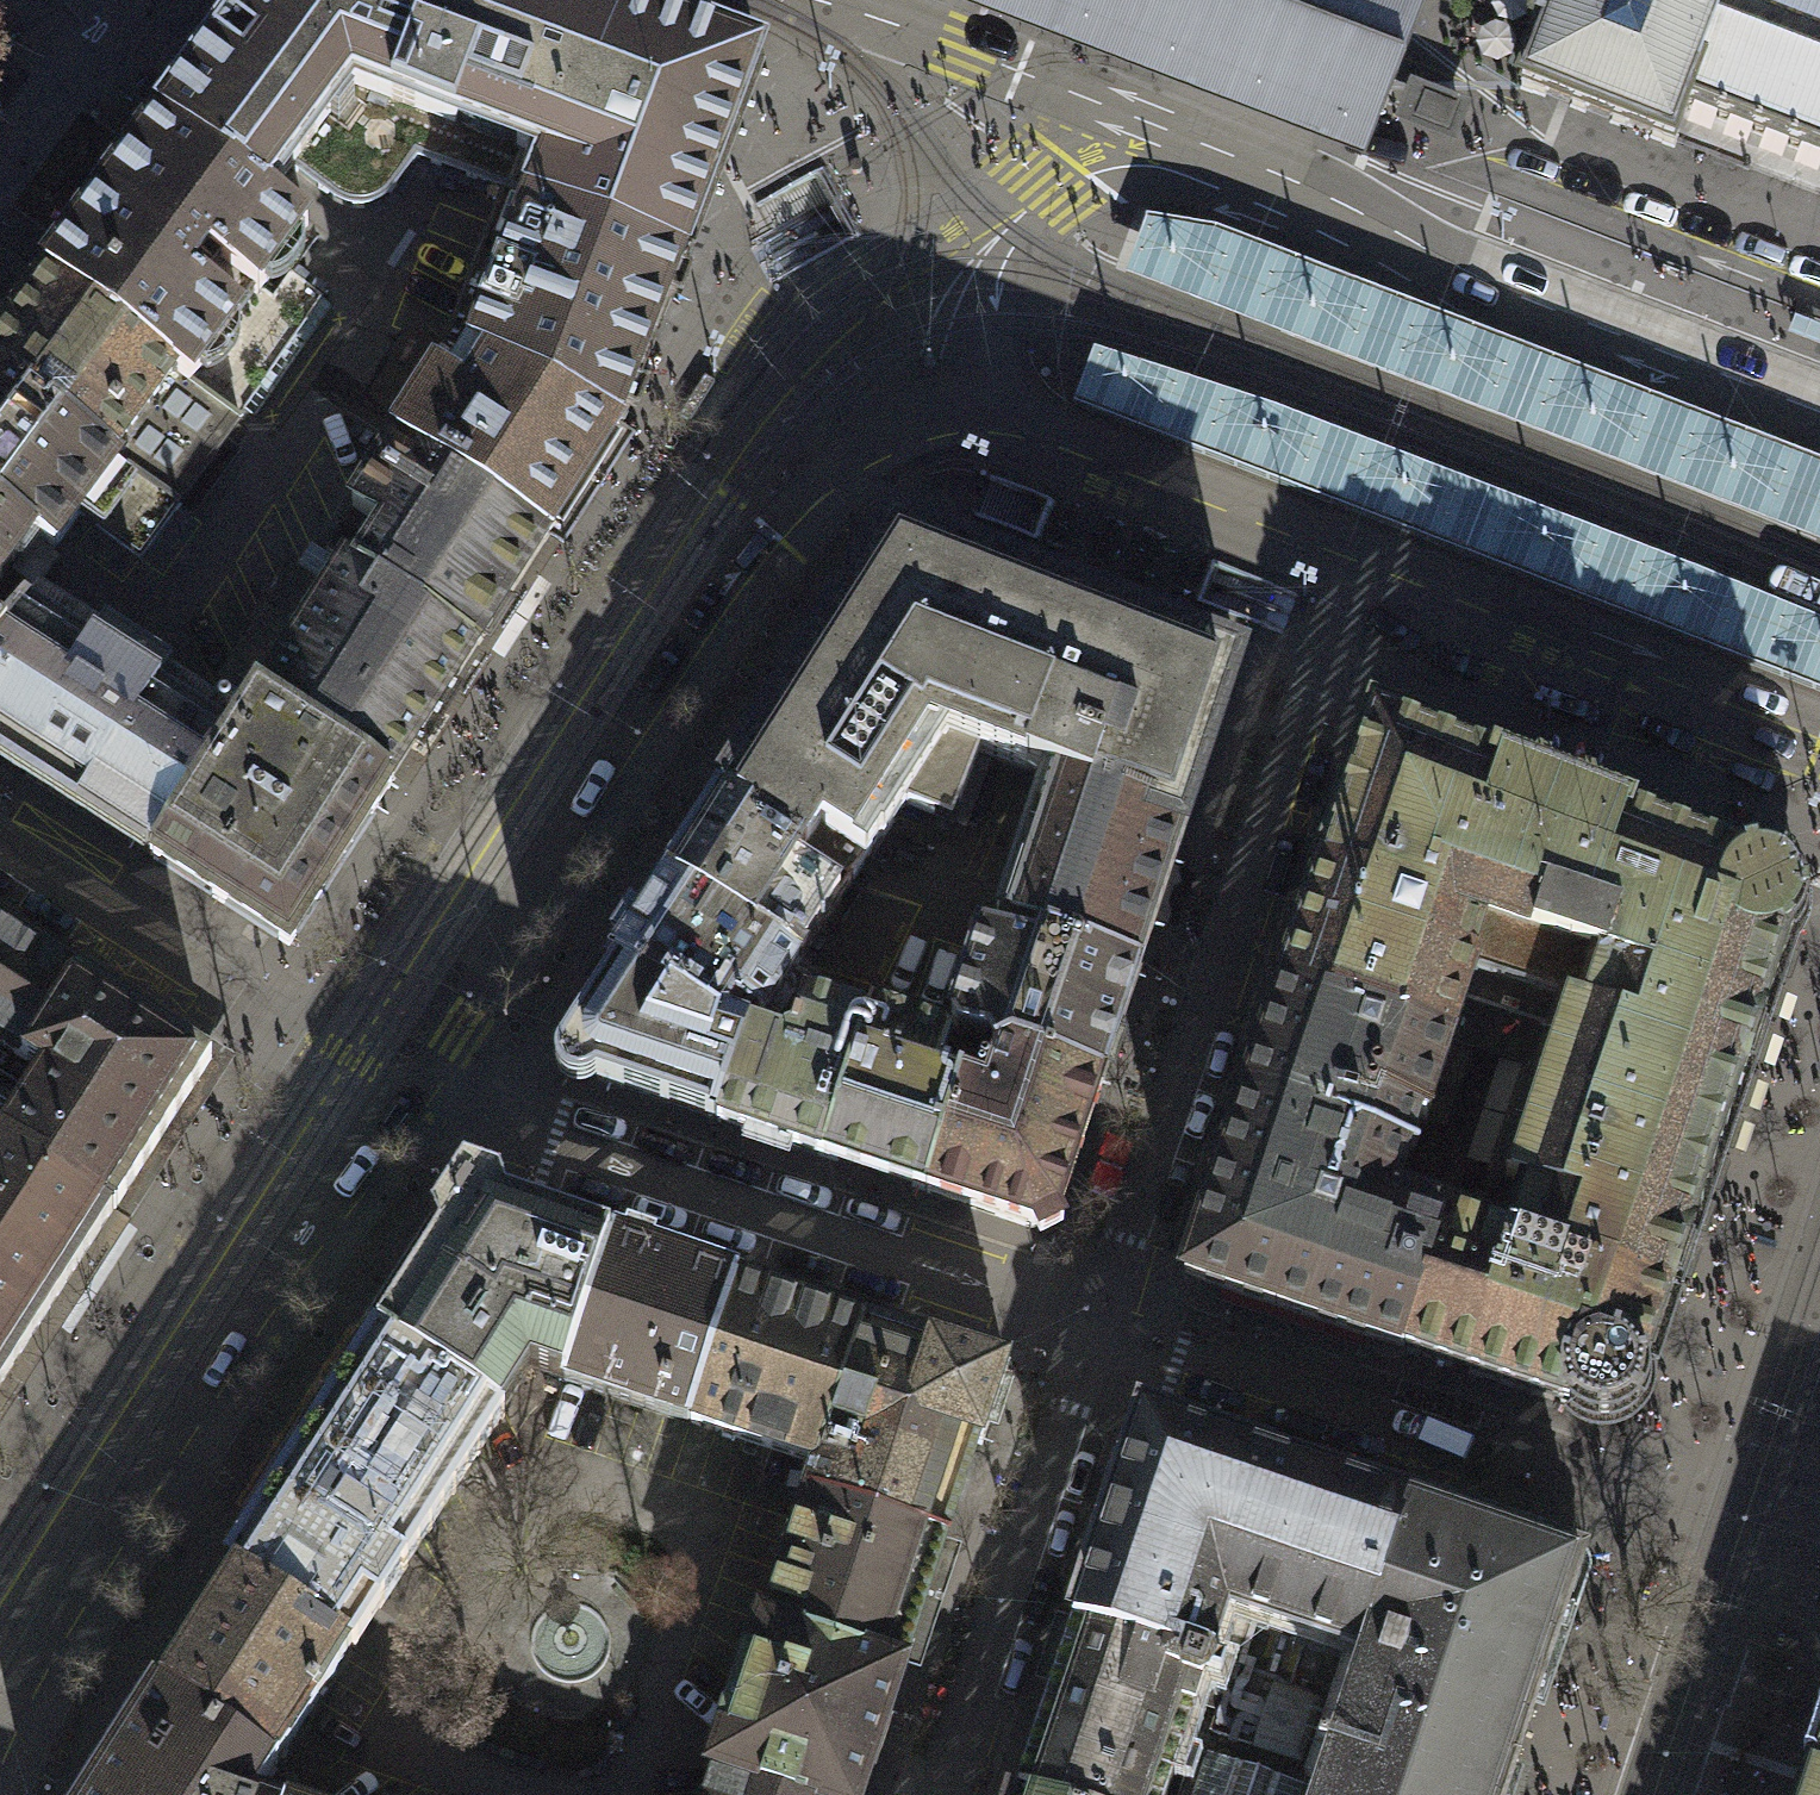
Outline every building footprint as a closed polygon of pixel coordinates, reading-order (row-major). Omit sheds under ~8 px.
[(293,171),(334,202),(352,209),(371,207),(385,200),(396,188),(417,159),(505,194),(685,261),(698,229),(763,59),(620,6),(617,15),(597,0),(249,0),(183,90),(174,103),(164,116),(160,122),(269,203),(272,199),(273,197),(283,184),(293,171)] [(1066,58),(1363,171),(1412,44),(1405,42),(1422,0),(915,0),(1066,58)] [(1532,29),(1543,33),(1521,89),(1673,147),(1688,108),(1819,158),(1819,0),(1543,0),(1532,29)] [(1447,106),(1414,93),(1409,106),(1404,119),(1437,132),(1447,106)] [(145,141),(103,198),(248,305),(307,225),(272,199),(269,203),(160,122),(145,141)] [(622,425),(685,261),(505,194),(448,344),(457,347),(619,427),(622,425)] [(191,382),(248,305),(103,198),(60,256),(46,275),(191,382)] [(1216,228),(1145,217),(1123,275),(1819,543),(1819,460),(1216,228)] [(0,337),(0,374),(176,504),(240,418),(191,382),(46,275),(30,296),(0,337)] [(549,540),(619,427),(457,347),(397,442),(549,540)] [(1268,406),(1093,349),(1072,404),(1819,693),(1819,621),(1268,406)] [(35,534),(55,548),(80,515),(139,559),(179,506),(176,504),(0,374),(0,508),(35,534)] [(478,651),(549,540),(397,442),(325,553),(347,567),(478,651)] [(35,534),(0,508),(0,581),(35,534)] [(844,879),(853,881),(880,838),(883,839),(905,804),(951,823),(980,752),(1045,778),(997,924),(1004,926),(1139,971),(1186,832),(1241,666),(1066,598),(891,531),(796,681),(774,715),(721,798),(844,879)] [(392,783),(478,651),(347,567),(329,595),(293,571),(223,678),(254,698),(256,696),(392,783)] [(91,642),(83,637),(77,622),(66,610),(50,604),(33,605),(24,599),(1,630),(4,633),(0,638),(0,761),(151,858),(232,733),(160,687),(173,666),(104,622),(91,642)] [(287,946),(392,783),(256,696),(254,698),(232,733),(151,858),(287,946)] [(1498,763),(1372,715),(1281,987),(1282,988),(1453,1044),(1460,1021),(1550,1051),(1506,1182),(1525,1189),(1509,1235),(1671,1290),(1674,1291),(1710,1180),(1770,999),(1789,941),(1799,925),(1804,911),(1803,893),(1798,879),(1788,871),(1776,864),(1762,862),(1749,861),(1560,787),(1498,763)] [(721,798),(668,880),(798,964),(853,881),(844,879),(721,798)] [(617,960),(715,1024),(730,1023),(739,1011),(748,1017),(760,1022),(798,964),(668,880),(642,921),(630,914),(611,943),(623,950),(617,960)] [(1110,1058),(1139,971),(1004,926),(999,937),(981,931),(950,1025),(957,1037),(987,1046),(994,1059),(998,1059),(1014,1051),(1103,1081),(1110,1058)] [(0,929),(0,1142),(113,1215),(210,1063),(0,929)] [(715,1024),(617,960),(595,993),(581,1016),(556,1054),(554,1064),(556,1074),(563,1083),(574,1087),(585,1087),(595,1080),(658,1102),(716,1123),(748,1029),(730,1023),(715,1024)] [(1451,1216),(1414,1204),(1400,1179),(1419,1122),(1426,1124),(1453,1044),(1282,988),(1267,1035),(1185,1279),(1230,1294),(1363,1338),(1406,1352),(1451,1216)] [(716,1123),(824,1158),(870,1022),(808,1001),(803,1003),(791,1039),(784,1041),(748,1029),(716,1123)] [(870,1022),(824,1158),(925,1192),(956,1102),(937,1096),(943,1077),(940,1076),(952,1042),(947,1036),(873,1011),(870,1022)] [(1057,1217),(1103,1081),(1014,1051),(998,1059),(994,1059),(983,1090),(943,1077),(937,1096),(956,1102),(925,1192),(1034,1229),(1039,1240),(1063,1228),(1057,1217)] [(114,1215),(113,1215),(0,1142),(0,1392),(114,1215)] [(502,1415),(530,1370),(562,1380),(610,1236),(548,1216),(504,1201),(501,1183),(462,1170),(431,1218),(438,1236),(423,1259),(375,1334),(502,1415)] [(1509,1235),(1451,1216),(1406,1352),(1505,1385),(1570,1407),(1572,1405),(1578,1412),(1587,1416),(1594,1419),(1604,1420),(1613,1419),(1622,1416),(1630,1410),(1636,1404),(1641,1395),(1644,1386),(1644,1378),(1642,1368),(1646,1368),(1649,1356),(1671,1290),(1509,1235)] [(624,1241),(610,1236),(562,1380),(690,1422),(736,1283),(738,1279),(694,1265),(651,1250),(655,1239),(628,1230),(624,1241)] [(818,1465),(864,1326),(774,1296),(736,1283),(690,1422),(818,1465)] [(929,1347),(864,1326),(818,1465),(808,1494),(944,1540),(970,1463),(977,1443),(981,1444),(1007,1368),(930,1342),(929,1347)] [(502,1415),(375,1334),(253,1524),(240,1544),(226,1565),(353,1646),(366,1626),(379,1606),(502,1415)] [(1016,1788),(1037,1794),(1504,1794),(1583,1561),(1344,1481),(1141,1414),(1084,1585),(1016,1788)] [(765,1624),(904,1670),(939,1567),(936,1566),(939,1554),(944,1540),(808,1494),(765,1624)] [(213,1585),(153,1679),(278,1761),(353,1646),(226,1565),(213,1585)] [(904,1670),(765,1624),(759,1622),(747,1660),(745,1659),(720,1732),(722,1732),(716,1751),(710,1769),(715,1770),(789,1794),(863,1794),(868,1779),(872,1768),(874,1769),(891,1719),(888,1718),(895,1698),(904,1670)] [(256,1794),(278,1761),(153,1679),(79,1794),(253,1794),(256,1794)] [(1813,1765),(1803,1794),(1819,1794),(1819,1767),(1813,1765)] [(715,1770),(707,1794),(789,1794),(715,1770)]
